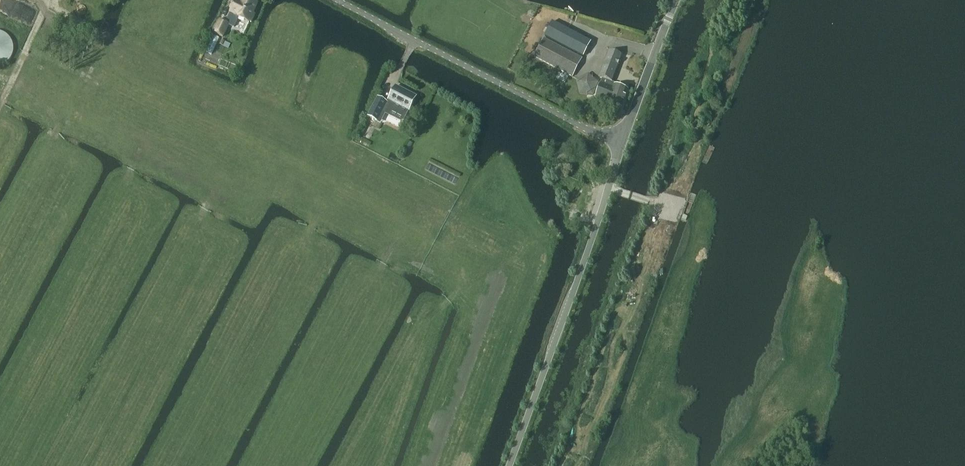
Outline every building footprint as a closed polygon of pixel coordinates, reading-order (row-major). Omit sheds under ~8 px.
[(253,14),(258,4),(248,0),(243,0),(241,4),(235,1),(230,13),(225,24),(229,25),(228,26),(234,29),(239,19),(249,23),(249,22),(251,23),(255,15),(254,15),(253,14)] [(214,34),(223,38),(228,26),(229,25),(225,24),(220,21),(214,34)] [(558,26),(550,40),(583,58),(591,43),(558,26)] [(14,52),(14,48),(13,45),(11,41),(9,38),(7,36),(3,34),(0,33),(0,69),(2,68),(5,67),(8,65),(10,62),(12,59),(13,55),(14,52)] [(534,58),(572,78),(575,72),(582,60),(544,39),(534,58)] [(602,80),(595,99),(608,103),(608,104),(622,108),(628,91),(615,87),(616,84),(612,83),(621,57),(609,53),(599,80),(602,80)] [(416,98),(395,87),(388,101),(394,104),(392,106),(393,109),(404,115),(407,114),(408,111),(409,112),(416,98)] [(386,103),(378,99),(368,117),(377,122),(386,103)]
